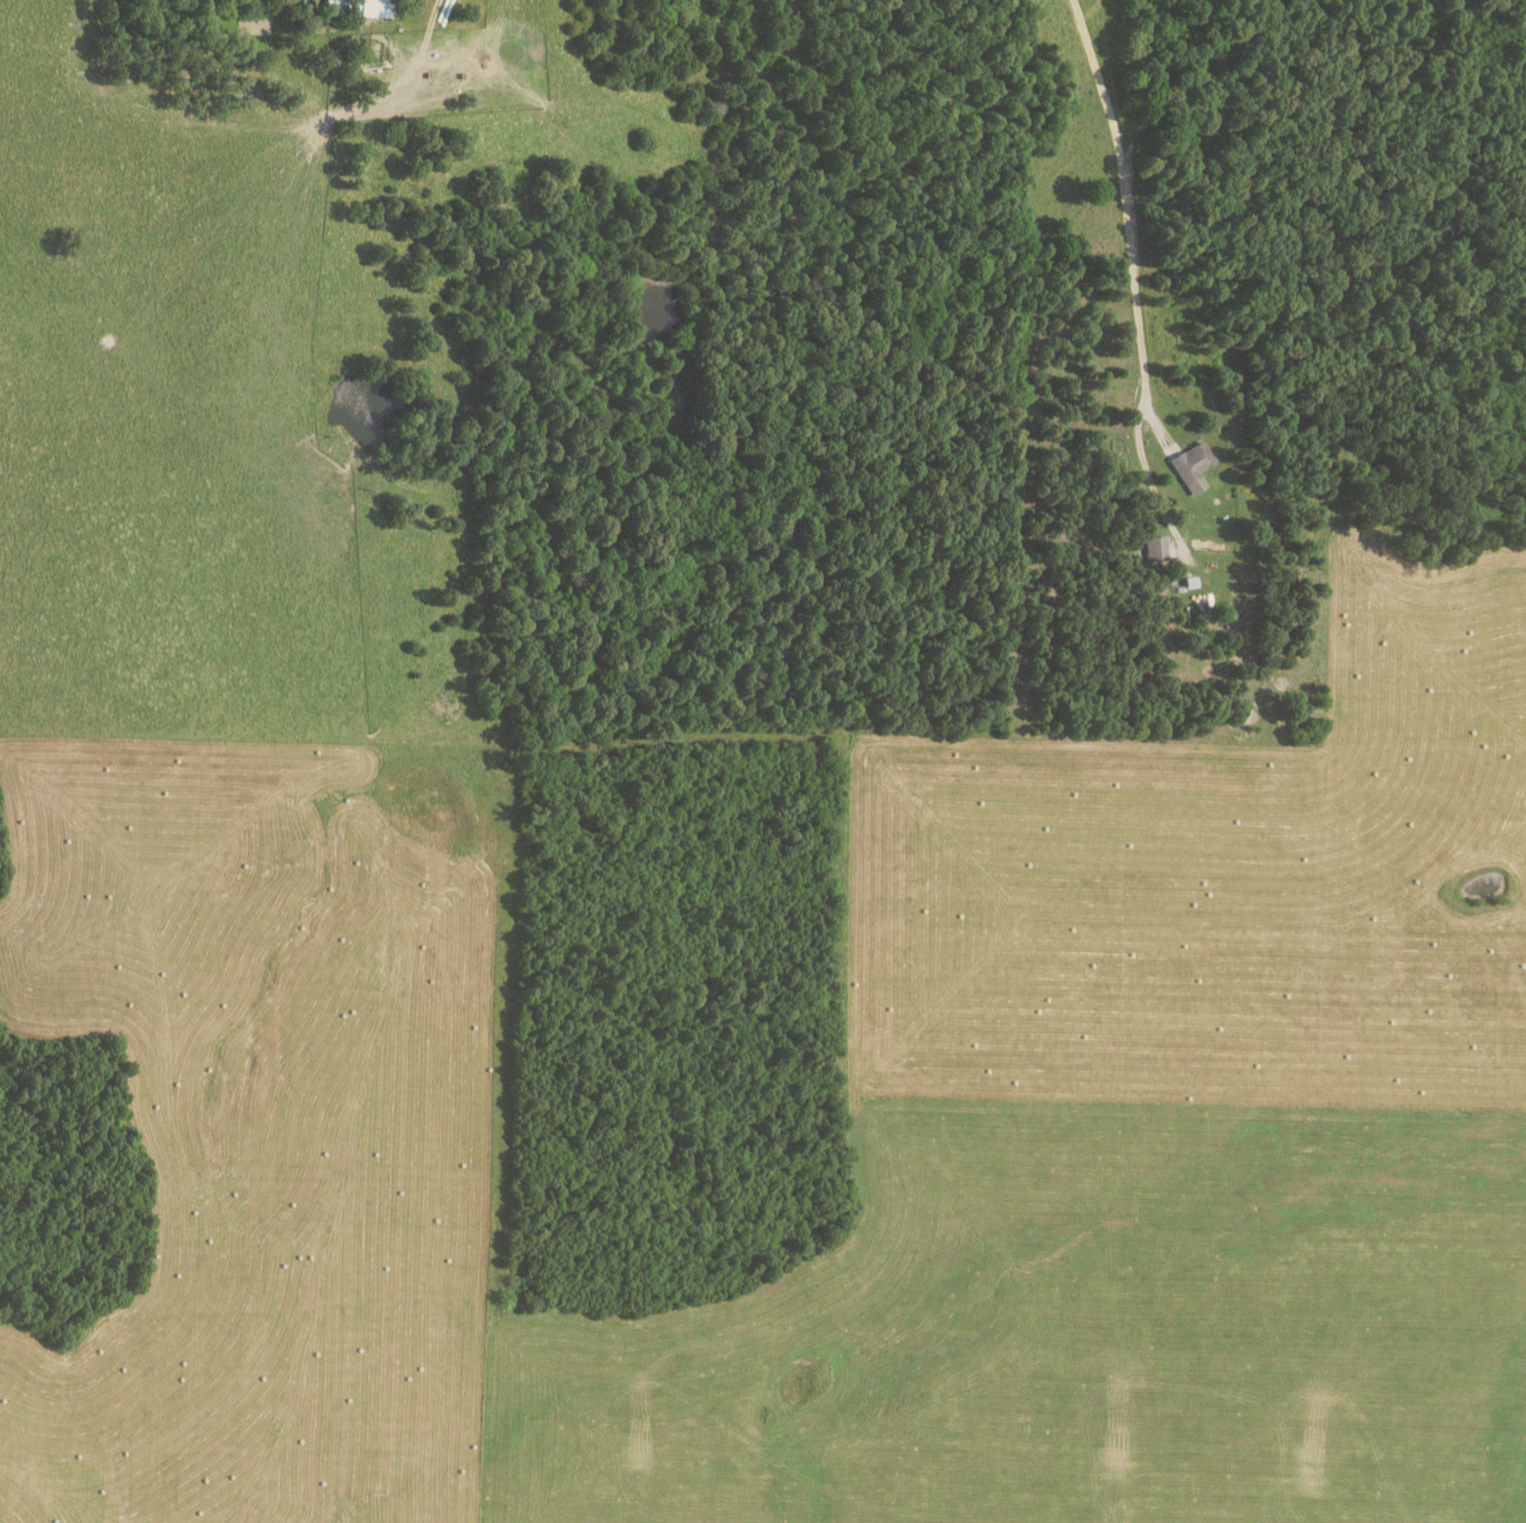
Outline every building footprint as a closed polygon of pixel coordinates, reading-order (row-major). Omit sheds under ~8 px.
[(1172,461),(1194,496),(1209,487),(1200,472),(1217,462),(1204,441),(1172,461)] [(1147,560),(1168,560),(1168,536),(1147,536),(1147,560)]
